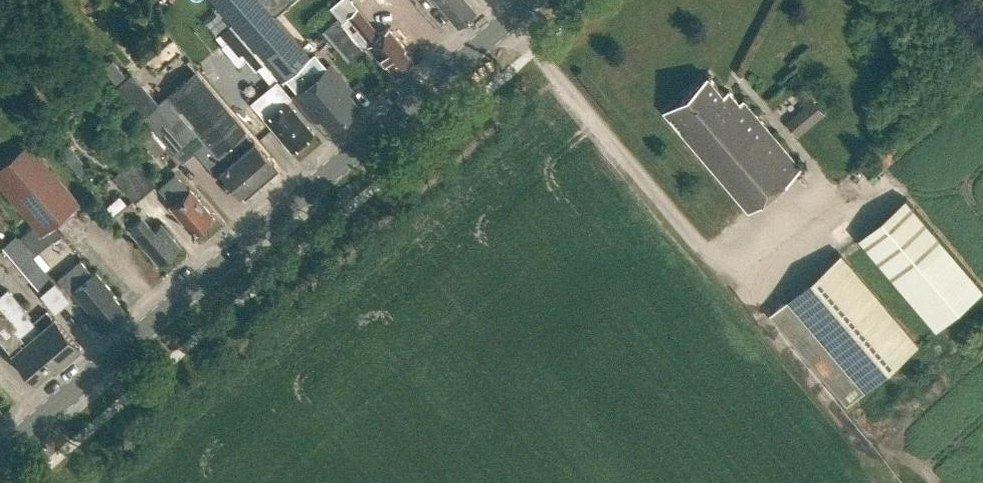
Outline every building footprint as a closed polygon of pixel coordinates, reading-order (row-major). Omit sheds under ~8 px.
[(281,80),(308,56),(309,55),(275,15),(292,0),(211,0),(281,80)] [(323,30),(348,59),(366,43),(384,65),(386,64),(396,75),(412,61),(403,50),(405,48),(387,27),(379,34),(351,0),(338,0),(330,7),(338,16),(336,18),(323,30)] [(457,24),(456,24),(457,25),(474,10),(465,0),(436,0),(457,24)] [(255,70),(263,64),(230,25),(215,36),(222,44),(222,45),(238,65),(245,58),(255,70)] [(314,53),(286,77),(298,91),(319,116),(321,114),(331,127),(356,106),(345,94),(347,92),(326,67),(314,53)] [(220,170),(239,192),(244,199),(279,169),(274,164),(253,140),(243,130),(245,129),(195,71),(157,103),(131,72),(127,75),(113,58),(103,66),(119,86),(181,162),(196,149),(205,161),(216,174),(220,170)] [(802,167),(744,99),(740,102),(729,88),(724,92),(709,75),(665,112),(750,211),(802,167)] [(250,102),(264,118),(290,149),(312,131),(286,100),(291,96),(277,79),(250,102)] [(801,111),(789,122),(800,135),(812,125),(801,111)] [(142,139),(154,155),(164,148),(152,132),(142,139)] [(40,234),(77,202),(25,142),(0,163),(0,187),(40,234)] [(69,143),(59,151),(68,162),(78,154),(69,143)] [(135,157),(124,166),(145,191),(156,182),(135,157)] [(124,166),(113,175),(134,200),(145,191),(124,166)] [(203,226),(202,224),(213,215),(190,187),(188,189),(175,173),(158,187),(171,203),(169,205),(192,232),(195,230),(196,232),(203,226)] [(905,198),(859,237),(937,328),(982,289),(982,287),(906,197),(905,198)] [(140,240),(159,263),(179,246),(160,223),(151,231),(142,220),(144,219),(130,201),(113,215),(124,228),(127,225),(140,240)] [(41,291),(39,293),(54,310),(69,298),(53,279),(54,278),(16,233),(2,245),(41,291)] [(839,254),(770,313),(846,405),(917,345),(839,254)] [(68,293),(72,290),(91,313),(93,312),(104,325),(123,309),(111,295),(112,292),(93,270),(90,272),(79,259),(56,278),(68,293)] [(53,368),(79,347),(54,317),(53,318),(46,310),(33,320),(28,314),(29,314),(7,288),(0,294),(0,338),(12,352),(13,352),(35,378),(51,366),(53,368)]
